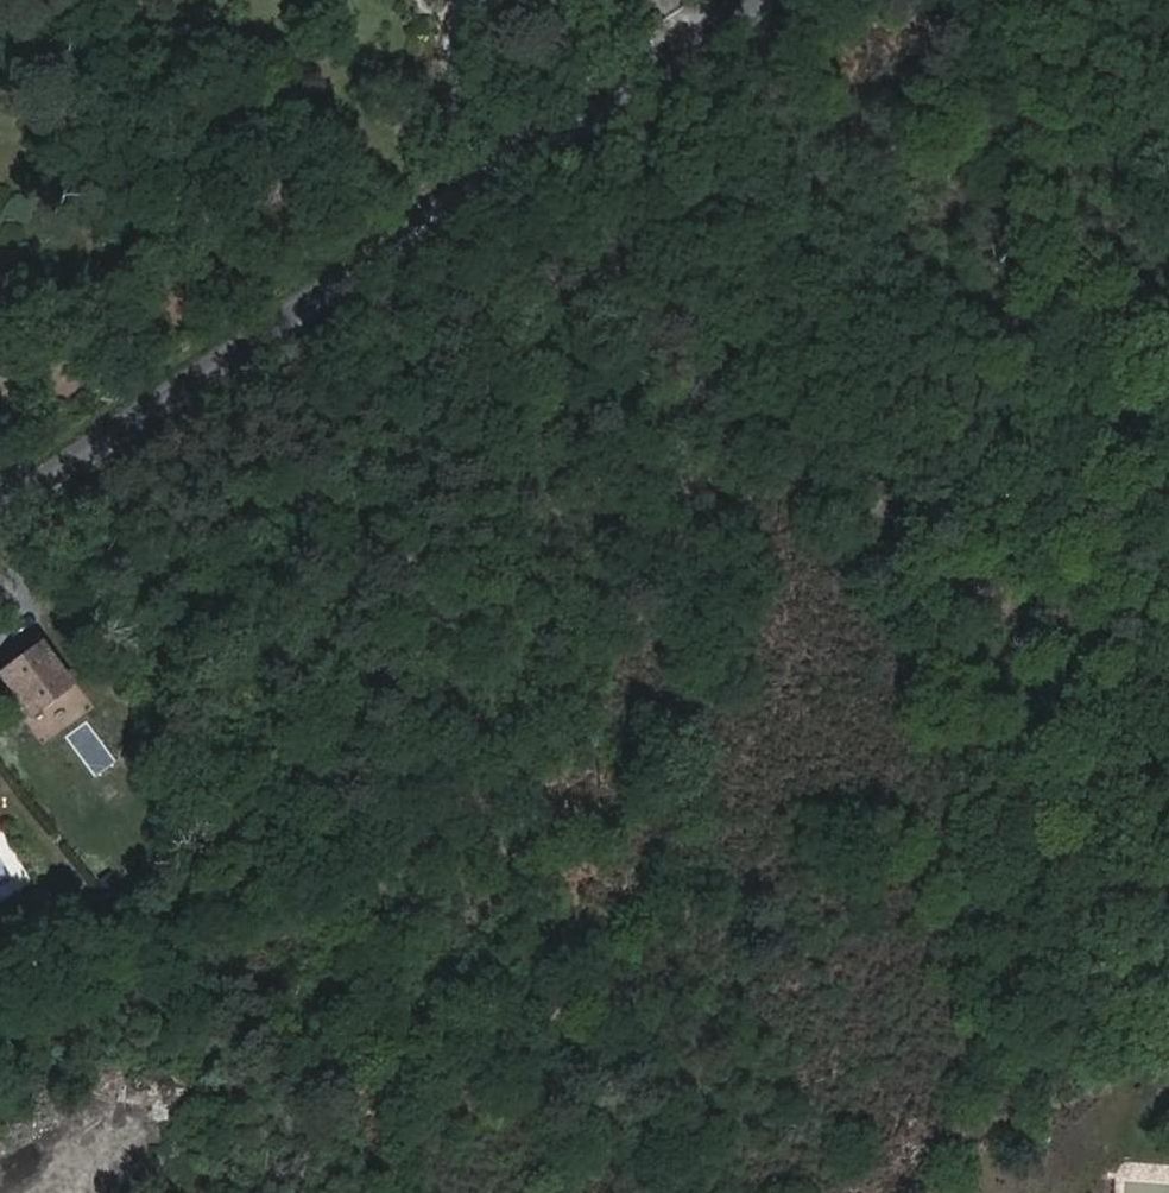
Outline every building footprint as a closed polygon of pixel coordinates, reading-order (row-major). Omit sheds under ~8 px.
[(37,638),(0,663),(0,684),(21,716),(68,685),(37,638)]
